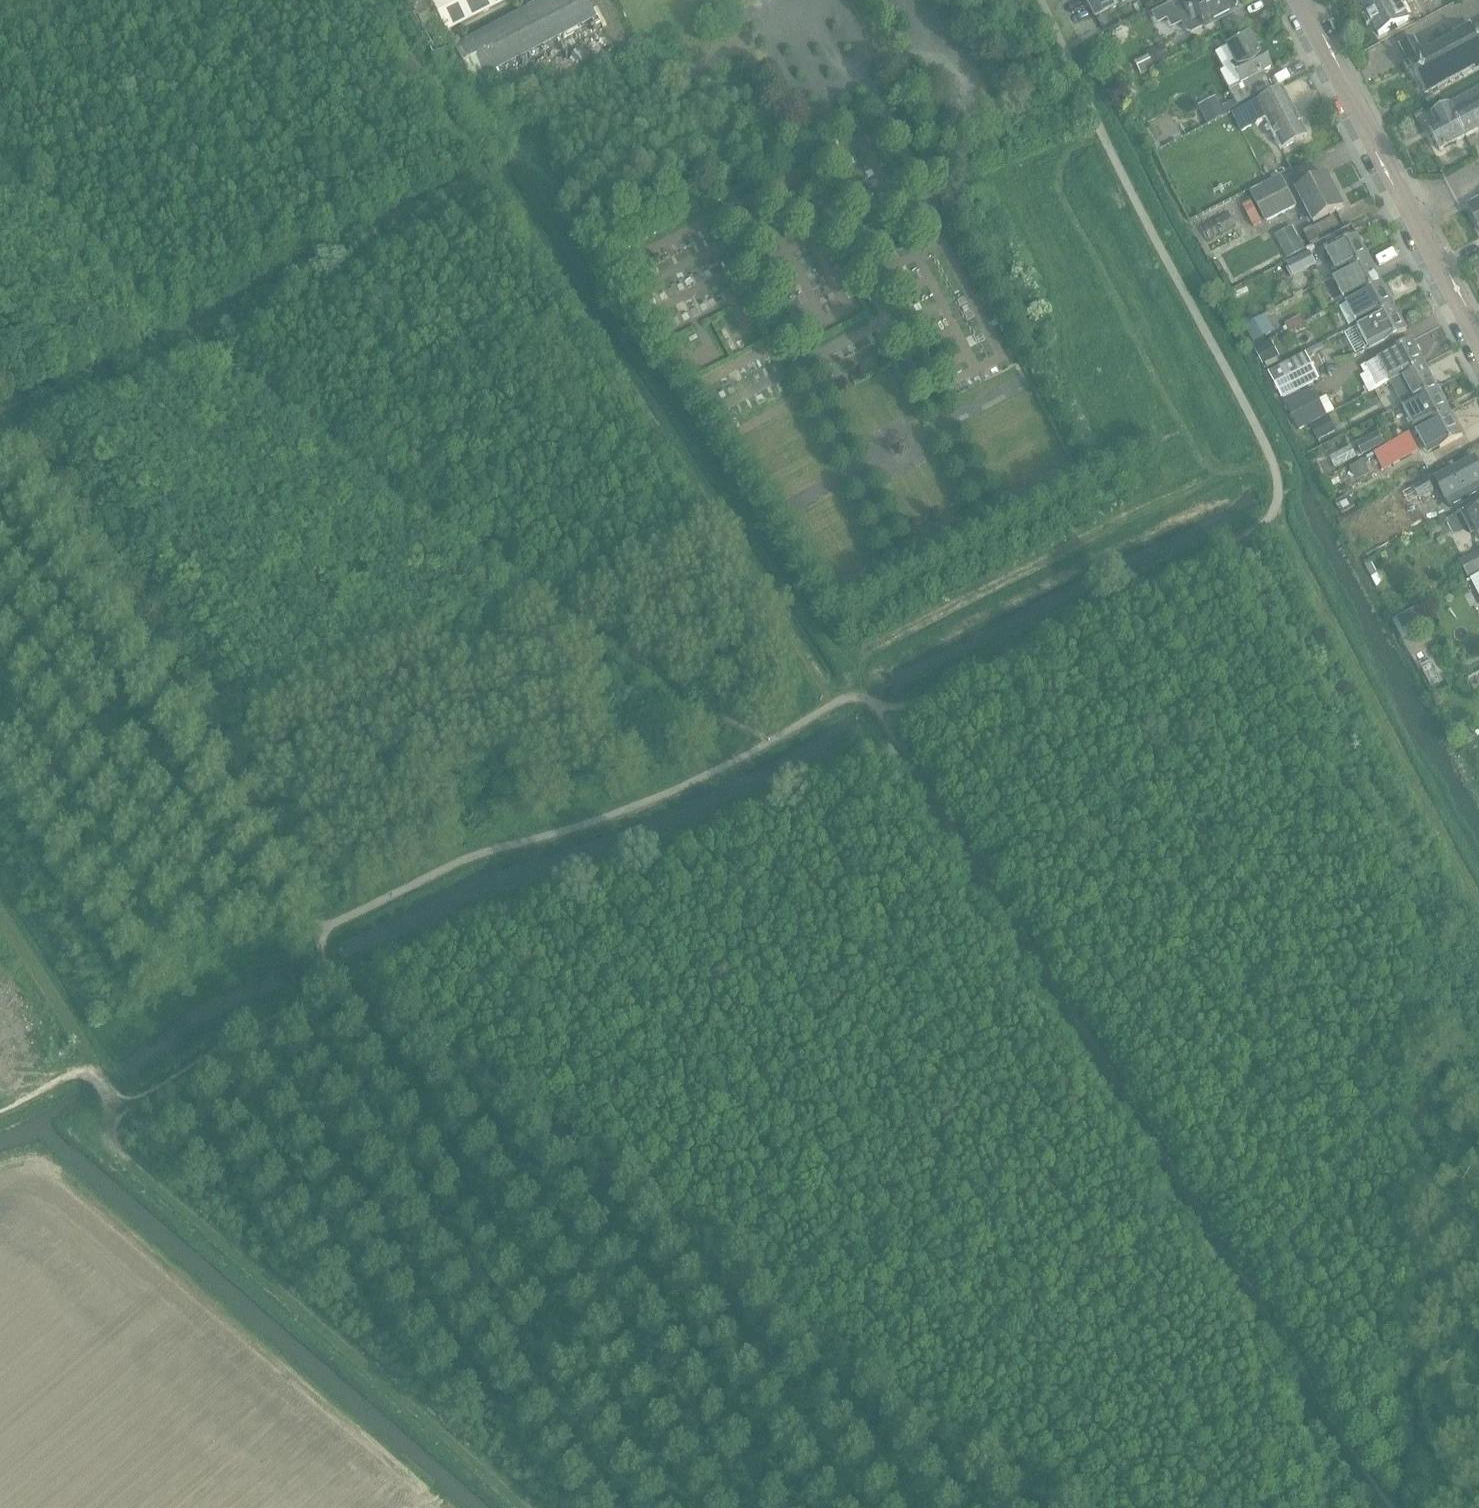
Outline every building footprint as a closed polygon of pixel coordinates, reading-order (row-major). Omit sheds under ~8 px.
[(446,32),(507,0),(430,0),(446,32)] [(453,45),(472,81),(596,17),(587,0),(539,0),(453,45)] [(1089,7),(1094,16),(1116,5),(1113,0),(1102,0),(1089,7)] [(1173,10),(1180,23),(1185,32),(1190,33),(1203,26),(1237,8),(1236,6),(1237,3),(1235,0),(1192,0),(1173,10)] [(1380,34),(1410,18),(1400,0),(1367,0),(1363,2),(1380,34)] [(1423,94),(1471,68),(1473,71),(1478,68),(1478,25),(1471,30),(1469,25),(1453,33),(1454,36),(1420,54),(1412,40),(1400,46),(1408,61),(1406,62),(1423,94)] [(1234,63),(1230,65),(1239,83),(1228,89),(1236,104),(1270,86),(1263,71),(1270,67),(1261,50),(1256,52),(1248,35),(1226,46),(1234,63)] [(1161,45),(1147,52),(1153,65),(1168,57),(1161,45)] [(1264,118),(1267,123),(1291,110),(1280,87),(1243,106),(1253,124),(1264,118)] [(1432,114),(1438,124),(1428,130),(1438,150),(1478,128),(1478,89),(1432,114)] [(1198,106),(1208,126),(1224,117),(1214,97),(1198,106)] [(1291,110),(1267,123),(1269,128),(1273,134),(1280,149),(1305,136),(1291,110)] [(1249,192),(1265,223),(1297,206),(1281,176),(1249,192)] [(1297,191),(1313,222),(1342,206),(1326,176),(1297,191)] [(1469,207),(1478,226),(1478,202),(1469,207)] [(1200,227),(1208,240),(1236,224),(1229,212),(1200,227)] [(1334,217),(1313,229),(1318,237),(1339,226),(1334,217)] [(1275,236),(1287,259),(1305,249),(1293,226),(1275,236)] [(1346,267),(1347,269),(1369,258),(1356,234),(1334,246),(1336,249),(1327,254),(1336,272),(1346,267)] [(829,254),(833,279),(836,278),(839,296),(851,294),(844,252),(829,254)] [(1287,263),(1293,275),(1315,264),(1309,252),(1287,263)] [(1341,277),(1335,279),(1345,301),(1360,292),(1382,281),(1369,258),(1347,269),(1339,273),(1341,277)] [(1360,292),(1345,301),(1353,318),(1356,325),(1369,318),(1394,304),(1382,281),(1360,292)] [(1407,328),(1394,304),(1356,325),(1358,329),(1337,340),(1346,361),(1385,340),(1407,328)] [(1244,326),(1254,343),(1275,331),(1265,313),(1244,326)] [(1300,316),(1285,324),(1289,330),(1303,322),(1300,316)] [(1365,374),(1360,377),(1369,394),(1390,382),(1425,364),(1412,339),(1390,351),(1377,357),(1378,358),(1366,365),(1361,367),(1365,374)] [(1270,341),(1255,350),(1263,365),(1278,357),(1270,341)] [(1268,372),(1282,399),(1319,380),(1304,352),(1268,372)] [(1425,364),(1390,382),(1402,406),(1438,387),(1425,364)] [(1284,402),(1299,430),(1310,425),(1327,416),(1328,415),(1313,387),(1284,402)] [(1438,387),(1402,406),(1415,429),(1423,425),(1450,411),(1438,387)] [(1423,425),(1415,429),(1421,441),(1428,454),(1432,452),(1463,436),(1450,411),(1423,425)] [(1327,416),(1310,425),(1318,440),(1335,431),(1327,416)] [(1356,443),(1362,455),(1385,443),(1378,431),(1356,443)] [(1383,470),(1418,451),(1409,433),(1374,452),(1383,470)] [(1434,478),(1449,507),(1478,491),(1478,468),(1473,457),(1434,478)] [(1362,460),(1350,468),(1357,481),(1370,473),(1362,460)] [(1400,496),(1411,489),(1401,474),(1390,480),(1400,496)] [(1433,491),(1427,479),(1413,487),(1419,498),(1433,491)] [(1472,532),(1477,530),(1478,534),(1478,501),(1477,502),(1461,511),(1472,532)] [(1468,577),(1478,571),(1478,550),(1459,560),(1468,577)] [(1371,561),(1365,564),(1377,586),(1385,582),(1381,575),(1378,573),(1371,561)] [(1419,606),(1396,618),(1402,629),(1424,617),(1419,606)] [(1432,649),(1421,653),(1427,672),(1438,668),(1432,649)]
